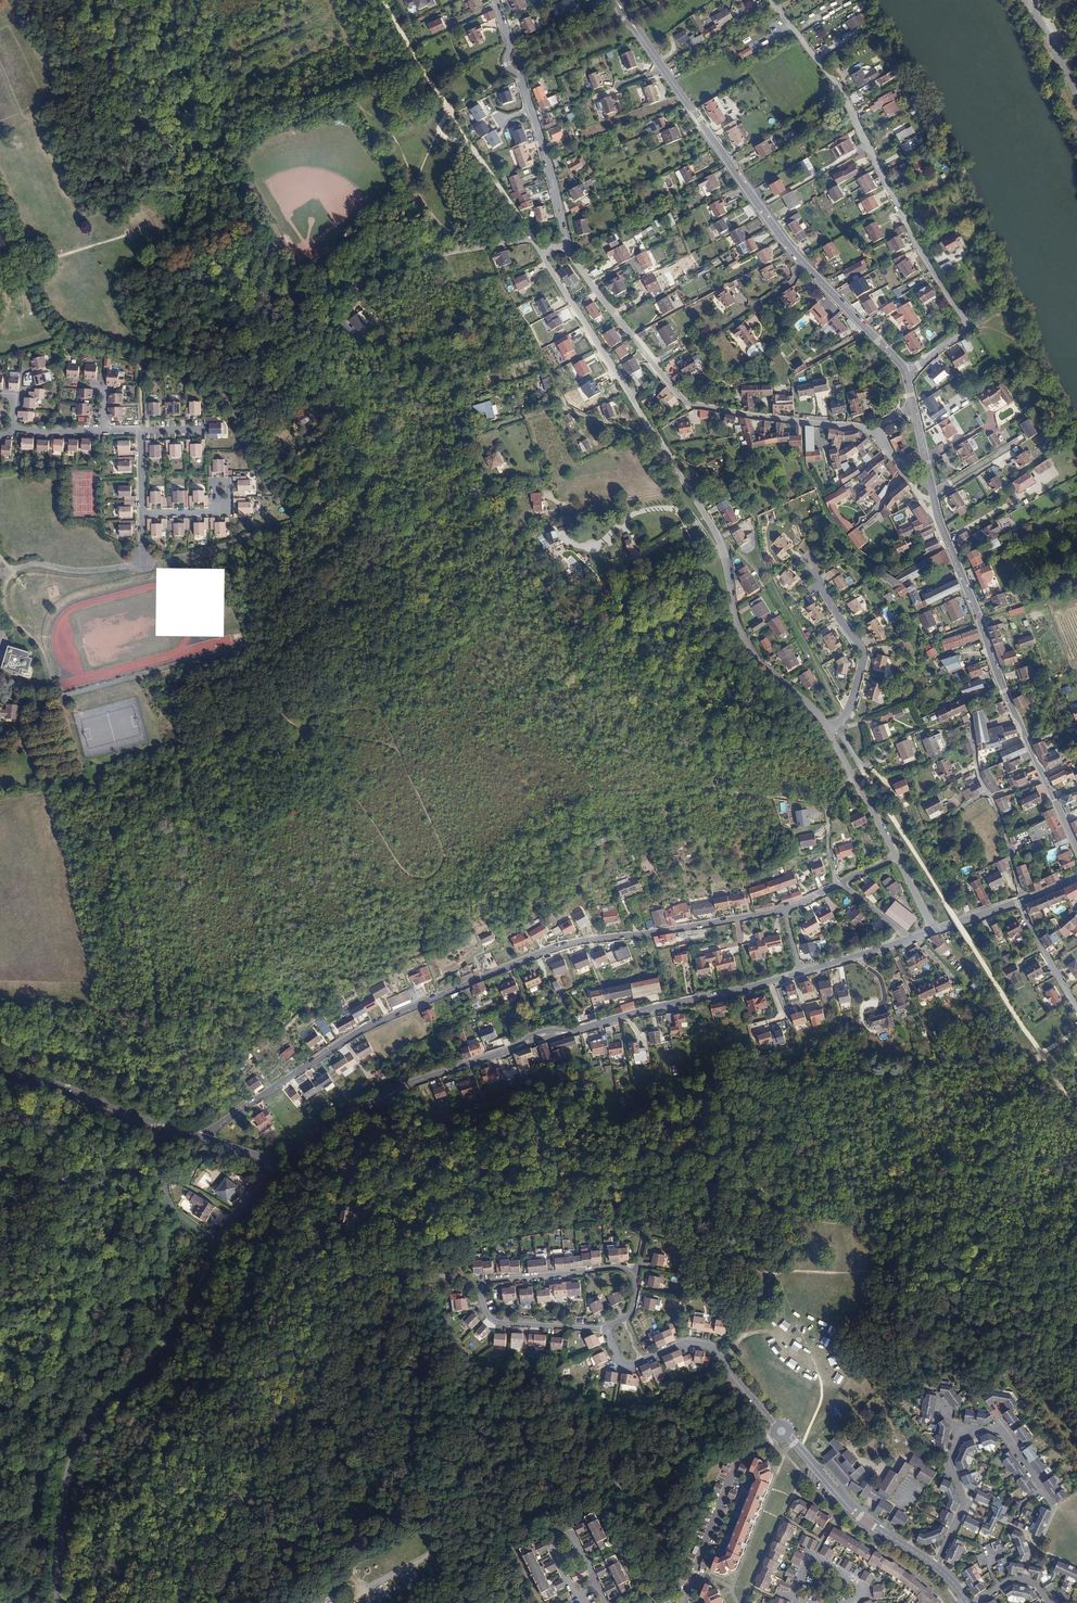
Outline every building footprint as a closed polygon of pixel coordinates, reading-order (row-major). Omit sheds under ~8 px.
[(417,10),(428,6),(428,8),(436,5),(434,0),(403,0),(407,9),(415,5),(417,10)] [(469,1),(473,9),(483,4),(481,0),(470,0),(469,1)] [(513,10),(519,8),(520,9),(527,6),(524,0),(509,0),(513,10)] [(555,5),(559,14),(574,8),(572,3),(573,2),(573,0),(567,0),(555,5)] [(727,8),(713,15),(719,25),(732,17),(727,8)] [(496,17),(493,10),(484,14),(488,21),(496,17)] [(536,30),(530,16),(520,20),(526,34),(536,30)] [(854,16),(851,18),(855,25),(859,23),(858,22),(862,19),(860,17),(857,19),(854,16)] [(440,19),(429,24),(433,33),(444,28),(440,19)] [(484,29),(481,24),(467,31),(475,45),(485,40),(481,31),(484,29)] [(714,24),(703,31),(706,37),(713,34),(712,33),(718,29),(714,24)] [(685,40),(691,49),(706,40),(702,33),(694,37),(692,35),(688,37),(683,30),(674,36),(679,43),(685,40)] [(737,53),(739,59),(753,54),(750,48),(737,53)] [(637,67),(631,51),(621,55),(627,70),(637,67)] [(888,72),(891,78),(898,73),(895,68),(888,72)] [(879,74),(876,69),(864,75),(861,69),(852,75),(858,86),(868,81),(867,80),(879,74)] [(602,86),(597,72),(588,75),(593,89),(602,86)] [(891,78),(888,72),(880,77),(883,82),(891,78)] [(659,101),(654,84),(643,88),(649,105),(659,101)] [(510,90),(508,85),(500,90),(501,94),(500,94),(503,104),(514,101),(510,90)] [(534,90),(537,99),(545,96),(542,87),(534,90)] [(863,87),(848,95),(852,100),(862,94),(861,91),(864,89),(863,87)] [(884,103),(897,96),(895,92),(894,89),(880,98),(879,98),(879,100),(875,102),(875,104),(882,100),(884,103)] [(554,93),(545,96),(549,106),(557,103),(554,93)] [(545,96),(537,99),(541,109),(549,106),(545,96)] [(614,112),(609,97),(600,100),(605,115),(614,112)] [(713,97),(704,102),(710,113),(709,114),(713,120),(714,119),(716,124),(726,118),(723,114),(713,97)] [(875,104),(871,107),(873,110),(884,103),(882,100),(875,104)] [(487,116),(480,104),(471,109),(478,122),(487,116)] [(890,106),(884,110),(888,116),(894,112),(890,106)] [(554,124),(550,112),(543,115),(546,123),(544,124),(545,128),(554,124)] [(661,128),(666,126),(663,117),(657,119),(661,128)] [(745,138),(734,119),(723,125),(726,130),(734,144),(737,142),(737,144),(739,144),(743,142),(743,140),(743,139),(745,138)] [(491,132),(485,121),(476,127),(482,137),(486,135),(491,132)] [(528,141),(521,125),(516,127),(517,130),(513,132),(518,145),(525,142),(528,141)] [(677,139),(683,136),(679,125),(664,131),(669,142),(676,139),(677,139)] [(911,125),(896,133),(901,143),(905,140),(904,137),(906,136),(915,131),(911,125)] [(559,137),(557,133),(555,128),(550,130),(554,141),(559,140),(559,137)] [(502,142),(495,130),(491,132),(486,135),(493,148),(502,142)] [(854,148),(845,132),(834,138),(838,144),(835,146),(839,153),(840,156),(854,148)] [(916,135),(900,144),(902,148),(907,146),(908,149),(911,147),(909,144),(918,139),(916,135)] [(770,140),(769,138),(755,147),(761,157),(771,151),(769,147),(770,146),(768,141),(770,140)] [(518,150),(517,148),(526,145),(525,142),(518,145),(513,147),(514,151),(518,150)] [(524,168),(533,165),(533,164),(534,163),(532,156),(530,156),(526,145),(517,148),(518,150),(524,168)] [(553,159),(556,169),(564,167),(561,157),(553,159)] [(571,171),(578,167),(581,165),(582,164),(584,163),(581,157),(575,160),(576,162),(573,164),(570,159),(567,161),(571,171)] [(801,158),(796,161),(800,169),(805,166),(801,158)] [(940,173),(945,169),(940,163),(935,167),(940,173)] [(687,183),(696,178),(695,178),(697,177),(695,173),(693,174),(689,165),(680,170),(687,183)] [(804,175),(809,172),(805,166),(800,169),(804,175)] [(833,176),(838,185),(852,177),(847,169),(842,173),(841,171),(833,176)] [(683,185),(687,183),(680,170),(676,172),(683,185)] [(721,185),(714,173),(704,178),(699,180),(703,187),(703,186),(707,184),(711,190),(713,189),(721,185)] [(870,173),(859,179),(867,194),(878,188),(870,173)] [(510,177),(515,192),(518,191),(522,189),(518,175),(510,177)] [(768,185),(774,195),(785,189),(780,181),(778,182),(776,179),(768,185)] [(582,183),(568,191),(574,202),(588,194),(582,183)] [(713,189),(711,190),(707,184),(703,186),(708,195),(715,192),(713,189)] [(844,197),(837,185),(830,190),(830,191),(829,192),(830,193),(827,194),(833,204),(844,197)] [(520,195),(518,196),(524,209),(534,206),(531,200),(530,201),(525,189),(522,189),(518,191),(520,195)] [(799,204),(792,191),(782,197),(789,210),(799,204)] [(880,207),(874,196),(857,205),(863,215),(868,212),(869,214),(880,207)] [(719,199),(710,204),(716,217),(726,212),(722,205),(725,204),(722,199),(720,200),(719,199)] [(957,208),(964,205),(962,200),(954,203),(957,208)] [(572,213),(584,207),(583,203),(571,209),(572,213)] [(545,206),(535,207),(538,222),(547,220),(545,206)] [(674,219),(671,212),(666,214),(671,226),(676,223),(674,219)] [(788,219),(791,224),(797,221),(801,218),(798,213),(788,219)] [(926,230),(919,217),(914,220),(922,233),(926,230)] [(578,228),(576,229),(578,235),(590,232),(586,218),(576,220),(578,228)] [(727,228),(722,218),(704,227),(709,237),(714,234),(712,231),(718,228),(720,232),(727,228)] [(883,236),(874,220),(864,226),(872,241),(883,236)] [(789,225),(795,235),(803,230),(807,228),(804,223),(800,226),(797,221),(791,224),(789,225)] [(898,234),(904,230),(900,223),(894,227),(898,234)] [(654,228),(653,225),(635,235),(637,238),(644,235),(643,234),(654,228)] [(748,239),(742,226),(732,231),(739,245),(743,242),(748,240),(748,239)] [(803,230),(795,235),(799,242),(807,238),(803,230)] [(614,234),(613,232),(606,235),(612,247),(618,244),(617,240),(619,239),(616,233),(614,234)] [(897,234),(888,239),(895,251),(903,246),(897,234)] [(756,235),(748,239),(748,240),(751,246),(754,251),(762,246),(756,235)] [(949,237),(943,240),(944,242),(948,249),(949,251),(959,245),(955,237),(954,238),(951,240),(949,237)] [(830,242),(821,247),(824,251),(828,260),(837,255),(830,242)] [(948,249),(944,242),(939,244),(943,252),(948,249)] [(626,243),(621,245),(627,257),(632,254),(626,243)] [(627,257),(621,245),(608,252),(610,256),(615,253),(619,262),(624,260),(623,259),(627,257)] [(772,251),(769,246),(758,252),(764,264),(774,259),(770,252),(772,251)] [(501,250),(496,252),(493,254),(495,258),(497,257),(501,266),(511,262),(506,249),(501,250)] [(652,261),(646,250),(643,252),(637,255),(642,266),(644,269),(647,275),(652,273),(656,271),(653,265),(652,261)] [(696,250),(693,252),(701,266),(704,264),(696,250)] [(870,256),(868,251),(862,254),(864,259),(870,256)] [(905,258),(902,254),(893,259),(905,277),(915,270),(907,257),(905,258)] [(821,259),(816,255),(814,257),(810,260),(813,264),(817,260),(818,261),(821,259)] [(730,266),(738,262),(735,257),(733,258),(727,261),(730,266)] [(860,260),(842,270),(844,273),(846,276),(864,266),(860,260)] [(943,273),(954,268),(951,261),(940,266),(943,273)] [(709,263),(701,268),(704,273),(712,268),(709,263)] [(566,284),(567,285),(572,281),(573,283),(580,279),(570,266),(564,269),(563,268),(558,271),(566,284)] [(772,270),(770,266),(760,271),(763,276),(764,275),(767,280),(777,275),(774,269),(772,270)] [(865,268),(864,266),(846,276),(847,278),(865,268)] [(592,270),(595,276),(601,274),(599,271),(598,268),(592,270)] [(878,280),(883,277),(877,268),(873,271),(878,280)] [(651,291),(654,296),(663,292),(654,274),(648,277),(649,279),(644,281),(649,292),(651,291)] [(518,291),(522,289),(521,287),(530,283),(526,275),(513,280),(518,291)] [(870,289),(863,276),(850,284),(858,297),(870,289)] [(616,295),(626,290),(619,277),(606,284),(609,290),(612,288),(616,295)] [(936,295),(935,293),(933,290),(930,285),(926,287),(926,286),(920,290),(921,290),(916,293),(923,303),(936,295)] [(801,299),(792,287),(781,294),(784,299),(786,298),(791,306),(801,299)] [(735,302),(727,290),(716,297),(720,302),(722,301),(727,308),(735,302)] [(870,299),(868,295),(861,299),(863,303),(869,315),(877,310),(870,298),(870,299)] [(552,309),(545,297),(536,302),(543,314),(552,309)] [(666,298),(656,304),(662,315),(673,310),(666,298)] [(603,314),(595,302),(587,307),(595,319),(603,314)] [(828,314),(817,303),(809,310),(820,322),(819,322),(823,327),(831,320),(827,315),(828,314)] [(922,322),(910,303),(899,310),(902,314),(897,317),(900,323),(905,320),(911,330),(922,322)] [(933,309),(928,312),(931,317),(936,313),(933,309)] [(356,315),(348,323),(357,332),(364,324),(356,315)] [(837,318),(835,316),(831,320),(823,327),(821,328),(826,334),(832,328),(838,335),(848,330),(837,318)] [(856,326),(849,318),(846,321),(850,329),(856,326)] [(669,324),(659,330),(668,346),(678,340),(669,324)] [(749,348),(757,343),(754,337),(751,332),(753,331),(751,327),(749,328),(747,329),(744,324),(736,328),(737,329),(733,332),(736,337),(740,335),(745,343),(749,348)] [(612,328),(604,334),(612,346),(621,340),(619,336),(618,337),(612,328)] [(853,335),(848,330),(838,335),(843,340),(853,335)] [(926,346),(915,332),(906,339),(911,346),(917,353),(926,346)] [(573,341),(570,335),(557,342),(566,361),(576,355),(574,351),(575,350),(571,342),(573,341)] [(968,337),(961,341),(968,352),(974,348),(968,337)] [(752,357),(754,356),(762,351),(763,348),(762,345),(761,343),(759,343),(757,343),(749,348),(747,350),(747,352),(748,355),(750,357),(752,357)] [(630,354),(624,345),(616,350),(622,359),(630,354)] [(969,360),(962,349),(957,352),(958,353),(955,355),(954,353),(949,357),(956,368),(957,367),(968,360),(969,360)] [(33,367),(34,371),(47,367),(44,358),(33,362),(34,367),(33,367)] [(623,364),(630,375),(633,373),(635,376),(638,376),(640,375),(640,371),(636,364),(637,363),(634,358),(623,364)] [(693,358),(679,366),(684,375),(698,367),(693,358)] [(591,372),(584,359),(574,364),(581,377),(591,372)] [(968,360),(957,367),(959,370),(970,363),(968,360)] [(798,374),(807,369),(803,362),(794,367),(798,374)] [(79,379),(80,364),(68,364),(67,377),(74,377),(74,379),(79,379)] [(933,371),(929,374),(936,383),(948,374),(949,376),(953,373),(946,364),(942,367),(940,366),(936,369),(933,371)] [(96,381),(97,366),(86,365),(85,378),(89,378),(92,378),(92,380),(94,381),(96,381)] [(108,372),(108,375),(107,386),(109,386),(112,386),(112,384),(118,385),(118,383),(124,383),(124,377),(119,377),(119,372),(108,372)] [(34,382),(35,386),(48,383),(45,373),(34,376),(35,381),(34,382)] [(671,379),(676,385),(681,381),(676,375),(671,379)] [(10,377),(10,390),(15,390),(15,391),(17,391),(19,391),(19,377),(10,377)] [(550,386),(548,377),(542,378),(545,387),(550,386)] [(597,384),(594,379),(582,386),(589,399),(601,393),(599,388),(600,387),(598,384),(597,384)] [(827,379),(813,381),(814,385),(815,392),(829,389),(827,379)] [(992,389),(1001,384),(999,380),(990,386),(991,387),(992,389)] [(666,403),(675,395),(665,383),(663,387),(664,389),(659,394),(666,403)] [(815,392),(814,385),(810,386),(809,384),(798,387),(800,397),(811,395),(812,396),(816,395),(815,392)] [(1005,393),(1007,392),(1001,384),(992,389),(991,387),(978,396),(984,405),(990,401),(991,402),(998,398),(997,397),(1000,395),(1001,396),(1005,393)] [(754,412),(753,395),(773,395),(772,385),(760,385),(751,386),(742,386),(741,395),(744,395),(744,410),(744,411),(754,412)] [(35,392),(29,391),(29,394),(29,398),(36,399),(44,399),(44,389),(36,388),(35,392)] [(866,396),(863,388),(846,393),(853,413),(852,414),(852,418),(853,418),(855,418),(855,417),(864,414),(859,399),(866,396)] [(93,389),(80,389),(80,400),(93,400),(94,398),(94,395),(92,395),(92,394),(93,394),(93,389)] [(1012,401),(1007,392),(1005,393),(1001,396),(1007,405),(1012,401)] [(927,413),(932,421),(946,412),(942,405),(939,406),(935,399),(936,398),(933,393),(922,400),(930,412),(927,413)] [(122,394),(110,394),(110,399),(109,399),(109,403),(122,403),(122,394)] [(779,409),(794,409),(794,408),(794,401),(793,394),(788,394),(788,395),(773,396),(773,413),(774,414),(777,415),(777,410),(779,410),(779,409)] [(36,399),(29,398),(25,398),(25,403),(23,403),(23,405),(23,407),(36,408),(36,399)] [(186,407),(186,420),(190,419),(190,414),(201,414),(201,398),(190,399),(190,406),(186,407)] [(473,403),(480,412),(486,411),(488,417),(489,418),(496,416),(495,412),(490,414),(487,404),(492,402),(491,398),(473,403)] [(169,407),(165,407),(166,420),(170,420),(169,414),(180,414),(180,399),(169,399),(169,407)] [(149,402),(145,402),(145,420),(149,420),(149,415),(160,415),(160,400),(149,400),(149,402)] [(845,400),(832,403),(834,413),(847,411),(845,400)] [(615,416),(610,403),(603,406),(606,414),(608,419),(611,418),(615,416)] [(93,404),(80,404),(79,415),(90,416),(92,416),(92,413),(92,411),(90,411),(90,408),(93,408),(93,404)] [(895,411),(897,404),(885,409),(888,415),(895,411)] [(122,416),(122,407),(108,408),(109,412),(110,412),(110,414),(110,417),(115,417),(115,418),(115,420),(115,421),(121,421),(121,416),(122,416)] [(34,412),(19,411),(18,414),(18,417),(25,418),(24,421),(33,421),(34,412)] [(309,411),(299,418),(303,429),(313,421),(309,411)] [(869,421),(876,419),(874,413),(868,415),(869,421)] [(573,421),(569,414),(564,417),(568,424),(573,421)] [(736,416),(725,414),(724,421),(721,420),(720,426),(726,427),(727,422),(734,423),(736,416)] [(979,417),(978,416),(975,418),(980,427),(984,424),(979,417)] [(741,421),(745,434),(754,432),(750,418),(741,417),(741,421)] [(948,419),(939,425),(945,435),(944,435),(947,441),(958,434),(948,419)] [(1038,433),(1030,419),(1020,424),(1029,439),(1038,433)] [(216,420),(205,420),(205,424),(209,424),(209,435),(207,435),(205,435),(205,439),(217,439),(217,434),(224,434),(224,423),(217,423),(216,420)] [(789,446),(802,446),(802,428),(798,425),(796,425),(796,435),(790,435),(789,432),(784,432),(785,423),(777,422),(777,431),(777,434),(778,442),(789,442),(789,446)] [(691,423),(680,424),(681,434),(692,433),(691,423)] [(813,450),(813,427),(805,426),(806,451),(813,451),(813,450)] [(836,445),(840,431),(829,429),(828,438),(832,439),(832,445),(829,450),(831,459),(839,457),(838,449),(837,447),(836,445)] [(859,434),(860,432),(857,430),(843,432),(840,431),(836,445),(837,447),(838,449),(839,457),(840,459),(840,462),(843,460),(849,458),(846,453),(843,450),(840,450),(840,445),(841,440),(850,439),(850,440),(859,434)] [(745,434),(749,450),(752,447),(766,444),(765,441),(765,436),(763,437),(755,437),(754,432),(745,434)] [(766,444),(778,442),(777,434),(766,435),(765,432),(762,433),(762,435),(763,437),(765,436),(765,441),(766,444)] [(863,437),(864,434),(860,432),(859,434),(850,440),(853,443),(854,445),(859,441),(863,437)] [(987,437),(994,448),(1001,444),(994,433),(987,437)] [(862,448),(871,441),(864,434),(863,437),(859,441),(854,445),(856,447),(859,451),(863,457),(866,454),(867,454),(864,450),(862,448)] [(908,444),(903,434),(890,440),(895,450),(898,449),(904,446),(908,444)] [(33,449),(34,441),(34,438),(32,437),(28,437),(28,439),(27,439),(23,439),(22,449),(33,449)] [(92,451),(92,440),(92,438),(89,437),(88,437),(88,439),(82,439),(82,443),(80,443),(80,449),(82,449),(82,451),(92,451)] [(64,452),(64,438),(62,438),(60,438),(60,440),(55,439),(54,451),(64,452)] [(69,451),(78,452),(79,440),(74,440),(74,438),(72,438),(69,438),(69,451)] [(2,445),(1,455),(11,456),(12,440),(9,439),(6,439),(6,445),(2,445)] [(37,451),(49,451),(50,441),(45,441),(44,440),(44,439),(42,439),(38,439),(38,442),(37,451)] [(201,450),(206,451),(205,439),(201,439),(201,444),(190,444),(190,440),(186,440),(187,451),(190,451),(190,454),(191,459),(201,459),(201,450)] [(170,445),(170,440),(166,440),(166,452),(170,452),(170,459),(181,459),(181,444),(170,445)] [(591,447),(586,440),(581,443),(584,447),(585,446),(587,450),(591,447)] [(150,445),(150,441),(146,441),(146,452),(150,452),(150,460),(161,460),(161,445),(150,445)] [(967,441),(955,448),(958,453),(959,452),(965,461),(966,460),(975,455),(967,441)] [(135,457),(135,453),(130,452),(130,442),(115,442),(115,452),(123,453),(123,457),(135,457)] [(856,447),(854,445),(853,443),(843,450),(846,453),(849,458),(850,457),(859,451),(856,447)] [(909,454),(904,446),(898,449),(903,458),(909,454)] [(820,449),(813,450),(813,451),(806,451),(806,461),(806,462),(823,458),(822,452),(820,452),(820,449)] [(915,450),(909,454),(903,458),(911,470),(920,465),(916,459),(919,457),(915,450)] [(1035,459),(1029,450),(1026,452),(1025,451),(1024,451),(1031,461),(1035,459)] [(872,459),(875,457),(870,451),(868,452),(867,454),(866,454),(871,460),(872,459)] [(1031,461),(1024,451),(1013,459),(1016,462),(1017,462),(1021,468),(1031,461)] [(498,453),(486,458),(491,469),(503,464),(498,453)] [(720,454),(705,461),(707,465),(722,459),(720,454)] [(867,462),(871,460),(866,454),(863,457),(862,458),(867,462)] [(979,461),(975,455),(966,460),(970,467),(974,464),(979,461)] [(890,462),(885,456),(876,461),(880,467),(884,465),(886,468),(887,467),(894,477),(897,471),(890,462)] [(135,457),(123,457),(123,461),(115,461),(115,472),(130,471),(130,461),(135,461),(135,457)] [(225,477),(229,477),(228,465),(224,464),(224,457),(213,457),(213,465),(209,465),(209,477),(214,477),(214,472),(224,472),(225,477)] [(1055,463),(1050,457),(1038,465),(1035,467),(1040,473),(1055,463)] [(840,462),(840,459),(831,462),(834,470),(842,468),(841,464),(840,462)] [(872,464),(871,465),(876,470),(877,470),(878,469),(880,467),(876,461),(872,464)] [(841,464),(842,468),(846,473),(851,470),(846,462),(844,463),(841,464)] [(865,470),(870,475),(874,471),(876,470),(871,465),(865,470)] [(849,480),(860,472),(857,467),(851,470),(846,473),(849,480)] [(1028,472),(1035,481),(1042,477),(1040,473),(1035,467),(1028,472)] [(857,476),(867,487),(868,488),(869,486),(879,476),(874,471),(870,475),(865,470),(857,476)] [(1028,472),(1013,482),(1019,492),(1035,481),(1028,472)] [(849,480),(846,473),(841,475),(842,484),(849,480)] [(245,476),(233,477),(233,480),(238,480),(239,491),(234,491),(234,495),(246,495),(245,491),(253,490),(253,480),(245,480),(245,476)] [(1003,486),(996,476),(987,482),(994,492),(1003,486)] [(896,501),(911,489),(906,482),(890,495),(896,502),(896,501)] [(124,497),(124,501),(136,501),(136,496),(131,496),(131,485),(117,485),(117,497),(124,497)] [(824,499),(828,507),(834,504),(851,494),(847,489),(844,485),(835,492),(824,499)] [(878,496),(881,499),(884,495),(888,485),(886,485),(878,496)] [(871,495),(877,502),(881,499),(878,496),(869,486),(868,488),(867,487),(864,489),(870,495),(871,495)] [(208,507),(208,494),(203,494),(203,487),(193,487),(193,495),(189,496),(189,508),(193,508),(193,502),(204,502),(204,507),(208,507)] [(851,494),(853,497),(855,495),(850,487),(847,489),(851,494)] [(150,496),(147,496),(147,509),(151,508),(151,503),(161,503),(161,508),(165,508),(165,506),(165,495),(161,495),(161,488),(150,488),(150,496)] [(170,508),(174,508),(174,502),(184,502),(184,488),(174,488),(174,496),(170,496),(170,508)] [(853,497),(857,503),(858,505),(870,495),(864,489),(862,491),(861,490),(855,495),(853,497)] [(965,505),(957,492),(948,498),(951,502),(950,503),(951,506),(951,507),(954,511),(955,510),(956,511),(965,505)] [(542,501),(542,494),(532,494),(533,501),(535,501),(535,511),(543,510),(543,506),(542,501)] [(888,510),(896,502),(890,495),(884,503),(888,510)] [(246,498),(234,498),(234,502),(239,502),(239,512),(234,513),(234,517),(246,517),(246,512),(254,512),(254,501),(246,501),(246,498)] [(722,512),(731,507),(727,500),(718,505),(722,512)] [(131,507),(136,506),(136,502),(135,502),(124,503),(124,507),(116,507),(116,518),(131,517),(131,507)] [(851,507),(860,517),(866,516),(858,505),(857,503),(851,507)] [(881,511),(885,518),(891,515),(890,512),(888,510),(884,503),(884,508),(881,511)] [(828,507),(831,513),(836,510),(834,504),(828,507)] [(931,525),(934,524),(933,523),(922,506),(913,510),(919,520),(912,523),(917,532),(921,530),(931,525)] [(731,507),(722,512),(730,526),(739,520),(731,507)] [(846,533),(854,526),(849,521),(842,517),(836,510),(831,513),(832,515),(836,520),(846,533)] [(209,529),(209,518),(204,518),(204,523),(194,523),(194,538),(204,537),(205,529),(209,529)] [(229,534),(229,518),(225,518),(225,522),(214,522),(214,518),(210,518),(210,529),(214,529),(214,537),(226,537),(226,534),(229,534)] [(148,519),(148,531),(151,530),(151,538),(162,538),(162,530),(166,530),(165,519),(161,519),(161,523),(151,523),(151,519),(148,519)] [(185,530),(189,530),(188,519),(184,519),(184,523),(175,523),(174,519),(170,519),(170,530),(175,530),(175,538),(186,538),(185,530)] [(999,519),(993,523),(997,532),(1003,528),(999,519)] [(137,521),(117,521),(117,536),(132,536),(132,525),(137,525),(137,521)] [(902,529),(905,537),(906,537),(913,533),(917,532),(912,523),(902,529)] [(996,539),(999,537),(997,532),(993,523),(983,529),(989,543),(989,542),(996,539)] [(933,531),(931,525),(921,530),(923,535),(933,531)] [(848,535),(859,549),(867,542),(856,528),(848,535)] [(742,529),(733,533),(740,547),(749,542),(749,541),(750,540),(747,536),(746,536),(742,529)] [(548,533),(550,546),(554,545),(554,544),(559,543),(557,531),(548,533)] [(956,539),(958,543),(970,536),(968,531),(960,535),(960,537),(956,539)] [(792,546),(781,535),(774,542),(779,547),(775,552),(781,557),(792,546)] [(898,553),(918,543),(914,536),(894,546),(898,553)] [(923,545),(927,553),(941,547),(937,539),(923,545)] [(999,544),(996,539),(989,542),(991,547),(999,544)] [(978,553),(991,547),(989,542),(989,543),(976,549),(978,553)] [(945,549),(939,552),(946,568),(952,566),(951,565),(945,549)] [(976,549),(967,554),(972,565),(979,561),(977,557),(980,556),(978,553),(976,549)] [(910,592),(908,592),(915,606),(922,602),(916,589),(917,589),(913,579),(929,570),(924,561),(907,570),(895,579),(897,580),(901,583),(906,588),(910,592)] [(975,572),(982,591),(989,588),(987,585),(992,583),(995,573),(992,565),(975,572)] [(759,589),(745,567),(739,571),(742,576),(740,578),(743,582),(742,582),(750,594),(759,589)] [(834,579),(842,574),(834,568),(826,573),(834,579)] [(794,575),(788,569),(781,577),(792,587),(799,579),(800,578),(795,574),(794,575)] [(885,572),(884,572),(879,577),(884,582),(886,581),(893,587),(901,597),(908,592),(910,592),(906,588),(901,583),(897,580),(895,579),(885,572)] [(832,580),(839,592),(850,585),(857,581),(853,574),(846,578),(844,573),(842,574),(834,579),(832,580)] [(926,600),(928,605),(961,589),(958,580),(924,596),(926,600)] [(985,595),(986,601),(991,599),(996,597),(995,592),(985,595)] [(884,596),(889,603),(890,604),(895,600),(889,593),(884,596)] [(1011,606),(1006,593),(996,597),(991,599),(996,612),(1011,606)] [(854,614),(862,609),(856,599),(854,600),(852,596),(845,601),(847,604),(854,614)] [(751,604),(760,619),(762,618),(763,620),(764,620),(771,616),(760,598),(751,604)] [(955,598),(944,603),(945,606),(948,611),(953,621),(964,616),(955,598)] [(922,602),(915,606),(917,610),(928,605),(926,600),(922,602)] [(816,622),(825,617),(820,608),(817,602),(816,603),(816,602),(807,607),(808,609),(807,610),(811,616),(812,615),(816,622)] [(928,611),(918,616),(925,630),(935,625),(928,611)] [(787,633),(777,618),(768,624),(777,638),(787,633)] [(884,633),(886,632),(877,618),(868,623),(869,624),(867,625),(870,630),(872,629),(873,631),(873,630),(875,633),(874,633),(877,637),(877,641),(886,640),(885,634),(884,633)] [(749,628),(752,633),(766,625),(764,621),(762,622),(761,621),(761,620),(749,628)] [(997,655),(1001,666),(1008,664),(1018,661),(1015,650),(1006,653),(999,628),(1005,625),(1004,624),(1003,623),(988,628),(997,655)] [(965,643),(981,638),(980,638),(977,629),(962,634),(965,643)] [(945,650),(965,643),(962,634),(942,641),(945,650)] [(1019,643),(1021,648),(1036,643),(1033,635),(1018,641),(1019,643)] [(830,641),(827,636),(818,641),(827,656),(836,650),(835,650),(837,649),(834,644),(833,644),(832,645),(830,641)] [(767,638),(761,642),(766,650),(768,653),(769,652),(770,653),(773,651),(771,648),(772,647),(767,638)] [(7,658),(4,669),(22,675),(23,670),(31,672),(32,668),(35,667),(34,663),(35,660),(27,657),(29,653),(11,647),(7,658)] [(929,659),(939,654),(935,647),(926,652),(929,659)] [(790,650),(781,656),(789,670),(798,665),(790,650)] [(888,657),(878,654),(877,659),(876,658),(874,664),(875,664),(874,669),(884,671),(888,657)] [(941,660),(950,673),(951,673),(962,669),(962,668),(960,662),(958,655),(941,660)] [(843,657),(835,662),(838,666),(836,673),(845,675),(848,664),(843,657)] [(979,664),(969,667),(969,669),(972,678),(983,675),(979,664)] [(1028,666),(1016,670),(1020,682),(1032,678),(1028,666)] [(807,672),(798,677),(805,689),(814,684),(807,672)] [(960,688),(963,694),(964,695),(972,690),(975,690),(985,688),(982,681),(972,684),(960,688)] [(883,684),(873,682),(872,686),(871,686),(868,699),(878,702),(881,689),(883,684)] [(1033,703),(1028,693),(1023,695),(1027,705),(1033,703)] [(1014,700),(1018,710),(1027,705),(1023,695),(1014,700)] [(963,700),(945,708),(949,718),(966,710),(967,710),(963,700)] [(999,716),(1009,712),(1003,702),(995,705),(999,716)] [(6,704),(5,709),(2,709),(2,707),(0,707),(0,721),(1,721),(1,715),(5,716),(5,718),(17,719),(19,705),(6,704)] [(973,714),(974,714),(982,710),(982,709),(979,704),(970,707),(973,714)] [(945,708),(937,712),(941,722),(949,718),(945,708)] [(977,744),(978,744),(989,741),(987,731),(982,710),(974,714),(977,744)] [(966,724),(970,722),(967,715),(962,718),(966,724)] [(879,726),(871,729),(876,741),(883,737),(879,726)] [(1003,729),(1005,737),(1018,733),(1015,726),(1003,729)] [(989,741),(1005,737),(1003,729),(1002,727),(987,731),(989,741)] [(934,736),(923,740),(930,755),(941,751),(934,736)] [(978,744),(978,751),(1002,745),(1001,741),(1006,740),(1005,737),(989,741),(978,744)] [(907,740),(897,745),(904,760),(914,755),(907,740)] [(1042,760),(1046,758),(1058,753),(1056,749),(1048,753),(1043,742),(1042,741),(1034,745),(1035,750),(1041,761),(1042,760)] [(962,745),(966,757),(973,753),(970,742),(962,745)] [(995,758),(998,765),(1003,762),(1020,755),(1027,752),(1026,750),(1023,744),(1001,754),(1001,756),(995,758)] [(1022,761),(1030,758),(1027,752),(1020,755),(1022,761)] [(1046,758),(1042,760),(1046,769),(1062,762),(1058,753),(1046,758)] [(1003,762),(1008,774),(1017,770),(1014,764),(1022,761),(1020,755),(1003,762)] [(951,764),(948,757),(937,762),(941,772),(938,773),(941,779),(944,777),(944,778),(953,774),(950,768),(949,765),(951,764)] [(983,779),(986,784),(994,779),(993,779),(988,769),(981,772),(983,779)] [(1064,771),(1050,778),(1049,778),(1053,786),(1068,779),(1066,774),(1064,771)] [(1014,777),(1018,785),(1028,782),(1024,773),(1014,777)] [(1009,779),(1012,787),(1018,785),(1014,777),(1009,779)] [(911,790),(906,779),(894,784),(899,796),(911,790)] [(994,779),(986,784),(992,793),(993,794),(1001,791),(994,779)] [(977,789),(980,794),(984,791),(980,782),(975,785),(977,789)] [(1042,801),(1049,798),(1042,784),(1033,787),(1036,794),(1026,799),(1025,798),(1020,800),(1023,810),(1042,802),(1042,801)] [(963,792),(968,801),(980,794),(977,789),(975,785),(974,785),(963,792)] [(1060,799),(1062,805),(1076,798),(1076,792),(1060,799)] [(1003,816),(1005,821),(1020,814),(1011,795),(997,799),(996,800),(996,801),(998,806),(1003,816)] [(929,815),(939,810),(944,808),(938,797),(923,804),(929,815)] [(1043,814),(1047,821),(1056,816),(1057,815),(1054,808),(1043,814)] [(796,811),(799,828),(811,825),(808,809),(796,811)] [(931,820),(942,814),(939,810),(929,815),(931,820)] [(857,828),(869,821),(868,820),(863,811),(858,813),(859,814),(851,818),(857,828)] [(1047,821),(1053,832),(1062,828),(1060,823),(1056,816),(1047,821)] [(1033,842),(1053,832),(1047,821),(1027,830),(1033,842)] [(1056,839),(1065,834),(1062,828),(1053,832),(1056,839)] [(817,845),(814,833),(799,836),(801,848),(817,845)] [(607,835),(596,841),(598,845),(609,839),(607,835)] [(843,859),(857,855),(853,844),(840,848),(840,849),(836,851),(839,861),(843,860),(843,859)] [(1059,856),(1065,869),(1070,867),(1071,868),(1074,866),(1074,865),(1075,865),(1069,852),(1059,856)] [(1003,863),(1002,860),(995,863),(1000,872),(1001,874),(1007,870),(1003,863)] [(822,861),(810,865),(814,876),(821,874),(821,873),(825,871),(822,861)] [(657,871),(662,869),(660,863),(654,865),(657,871)] [(1017,868),(1022,887),(1032,883),(1026,864),(1017,868)] [(794,873),(793,870),(779,875),(779,878),(794,873)] [(1001,874),(1000,872),(991,875),(992,876),(986,879),(992,890),(1006,883),(1001,874)] [(794,873),(779,878),(774,880),(777,890),(798,883),(797,881),(794,873)] [(765,883),(774,880),(771,874),(763,877),(765,883)] [(1046,878),(1049,885),(1056,882),(1053,874),(1046,878)] [(880,888),(872,879),(861,890),(868,898),(880,888)] [(760,896),(777,890),(774,880),(765,883),(753,888),(750,888),(748,889),(751,899),(760,896)] [(991,903),(980,880),(971,885),(974,890),(977,889),(985,906),(991,903)] [(1036,890),(1043,888),(1040,880),(1034,884),(1036,890)] [(633,892),(629,881),(618,886),(620,891),(619,891),(622,896),(633,892)] [(896,882),(887,888),(892,896),(901,890),(896,882)] [(1063,888),(1068,898),(1068,901),(1076,895),(1076,888),(1074,883),(1063,888)] [(1068,898),(1063,888),(1040,898),(1043,907),(1068,898)] [(747,891),(731,895),(733,905),(733,906),(734,906),(734,908),(740,906),(740,904),(751,902),(747,891)] [(797,899),(803,897),(801,892),(794,894),(781,899),(782,902),(790,902),(797,899)] [(714,902),(716,911),(722,909),(722,908),(724,907),(724,909),(730,908),(729,906),(733,905),(731,895),(731,894),(713,898),(714,902)] [(763,905),(760,896),(751,899),(753,907),(763,905)] [(1043,907),(1040,898),(1025,903),(1029,913),(1043,907)] [(634,912),(637,911),(637,910),(635,904),(639,903),(637,899),(630,901),(634,912)] [(904,928),(907,930),(917,917),(896,900),(890,908),(885,913),(904,928)] [(694,915),(716,912),(716,911),(714,902),(693,905),(694,915)] [(669,926),(676,925),(675,921),(677,921),(676,918),(690,915),(687,903),(673,906),(673,909),(665,911),(665,914),(668,923),(669,926)] [(774,903),(763,905),(753,907),(755,911),(770,908),(775,907),(774,903)] [(885,913),(890,908),(885,905),(881,910),(885,913)] [(824,910),(817,914),(822,923),(834,917),(829,906),(824,909),(824,910)] [(598,909),(599,916),(603,915),(604,917),(605,923),(619,921),(619,917),(617,917),(616,911),(615,911),(609,912),(604,913),(603,908),(598,909)] [(660,925),(668,923),(665,914),(663,909),(651,912),(654,923),(659,922),(660,925)] [(857,909),(848,918),(855,925),(864,917),(857,909)] [(1071,919),(1068,922),(1072,926),(1076,921),(1076,918),(1075,916),(1071,919)] [(821,927),(816,918),(813,920),(812,919),(801,925),(807,935),(821,927)] [(652,920),(646,921),(648,929),(654,927),(652,920)] [(1018,921),(1005,927),(1009,937),(1022,930),(1018,921)] [(1072,926),(1068,922),(1060,928),(1060,927),(1058,928),(1065,937),(1072,931),(1076,936),(1076,921),(1072,926)] [(996,923),(991,925),(995,933),(996,933),(998,937),(1002,935),(1001,932),(1001,930),(996,923)] [(548,932),(544,924),(530,933),(534,940),(548,932)] [(559,926),(552,929),(556,936),(562,932),(559,926)] [(495,938),(494,937),(492,933),(490,929),(488,930),(488,932),(480,936),(484,943),(495,938)] [(528,938),(530,937),(526,931),(511,938),(517,950),(531,943),(528,938)] [(1047,932),(1040,937),(1040,938),(1046,948),(1060,938),(1055,931),(1053,932),(1051,933),(1049,935),(1047,932)] [(765,942),(763,932),(755,934),(758,946),(748,948),(749,956),(750,956),(751,960),(761,958),(760,954),(768,952),(765,942)] [(675,936),(674,934),(653,937),(655,943),(673,940),(673,936),(675,936)] [(943,942),(938,935),(937,934),(931,936),(932,937),(938,946),(934,949),(939,954),(948,948),(944,941),(943,942)] [(782,945),(780,935),(765,939),(767,949),(782,945)] [(813,942),(802,944),(804,955),(816,952),(813,942)] [(1047,949),(1049,954),(1056,950),(1054,945),(1047,949)] [(620,949),(606,954),(608,959),(610,964),(617,961),(618,962),(631,956),(627,946),(623,947),(622,946),(619,947),(620,949)] [(929,960),(917,946),(907,951),(912,961),(909,964),(912,970),(919,966),(919,968),(927,964),(926,962),(929,960)] [(605,950),(593,955),(597,963),(608,959),(606,954),(606,953),(605,950)] [(715,962),(717,971),(728,968),(729,971),(736,969),(735,966),(736,966),(734,956),(723,959),(721,950),(713,952),(715,962)] [(687,954),(688,954),(688,951),(682,952),(682,953),(676,954),(676,956),(675,956),(676,962),(682,961),(688,960),(687,954)] [(709,963),(715,962),(713,952),(701,955),(701,956),(695,958),(697,966),(696,966),(698,974),(711,971),(709,963)] [(577,969),(591,964),(587,953),(573,959),(577,969)] [(1009,953),(1000,958),(1003,964),(1012,959),(1009,953)] [(551,964),(555,975),(568,970),(564,959),(560,961),(560,962),(556,963),(555,962),(551,964)] [(1074,961),(1066,967),(1074,979),(1076,977),(1076,965),(1074,961)] [(1038,962),(1024,969),(1030,980),(1044,971),(1038,962)] [(468,964),(464,966),(460,971),(463,976),(461,977),(463,981),(464,981),(464,980),(472,976),(468,964)] [(1016,964),(1006,970),(1010,978),(1013,977),(1016,983),(1024,979),(1020,973),(1021,972),(1016,964)] [(532,974),(537,972),(540,971),(538,965),(530,968),(532,974)] [(431,979),(426,966),(409,973),(411,979),(413,979),(416,986),(420,985),(419,983),(431,979)] [(542,982),(537,972),(532,974),(523,978),(527,988),(542,982)] [(947,975),(933,982),(938,992),(952,985),(947,975)] [(631,984),(633,994),(661,987),(659,978),(631,984)] [(835,993),(832,979),(818,983),(822,996),(827,995),(828,996),(830,997),(832,996),(834,993),(835,993)] [(510,981),(499,986),(503,996),(519,990),(515,980),(511,981),(510,981)] [(810,980),(801,983),(804,993),(813,990),(810,980)] [(374,996),(376,999),(389,992),(384,981),(370,989),(374,996)] [(486,989),(483,982),(473,986),(474,990),(473,990),(474,994),(481,991),(486,989)] [(784,982),(776,985),(778,992),(786,989),(784,982)] [(798,993),(795,983),(787,986),(789,995),(798,993)] [(936,993),(931,983),(926,985),(921,988),(915,990),(920,1000),(936,993)] [(615,987),(602,990),(604,1000),(609,999),(633,994),(631,984),(615,987)] [(412,1002),(420,999),(416,991),(414,986),(405,990),(410,999),(412,1002)] [(900,987),(892,990),(898,1003),(895,1004),(899,1013),(903,1011),(902,1009),(909,1005),(907,999),(906,999),(900,987)] [(427,996),(423,988),(416,991),(420,999),(427,996)] [(1058,1001),(1052,988),(1043,992),(1045,996),(1043,996),(1046,1001),(1047,1000),(1050,1005),(1058,1001)] [(410,999),(405,990),(393,996),(398,1004),(410,999)] [(604,1000),(602,990),(590,993),(593,1002),(604,1000)] [(847,990),(836,992),(838,1003),(849,1001),(847,990)] [(362,1003),(363,1004),(367,1011),(379,1005),(376,999),(374,996),(362,1003)] [(387,999),(392,1007),(398,1004),(393,996),(387,999)] [(751,1010),(762,1007),(760,997),(748,1000),(751,1010)] [(346,1003),(343,998),(337,1001),(341,1006),(346,1003)] [(713,1012),(729,1008),(727,1000),(711,1004),(711,1005),(713,1012)] [(622,1006),(623,1013),(624,1012),(636,1009),(635,1002),(622,1006)] [(363,1004),(351,1011),(353,1015),(355,1018),(362,1014),(366,1012),(367,1011),(363,1004)] [(606,1008),(609,1017),(623,1013),(622,1006),(614,1009),(613,1004),(610,1005),(606,1006),(606,1008)] [(433,1008),(423,1013),(427,1022),(437,1018),(433,1008)] [(596,1013),(598,1020),(609,1017),(606,1008),(598,1010),(595,1011),(596,1013)] [(795,1027),(807,1023),(803,1011),(791,1015),(795,1027)] [(867,1021),(876,1019),(881,1018),(882,1023),(881,1024),(889,1022),(887,1014),(886,1014),(885,1011),(865,1015),(867,1021)] [(589,1015),(591,1022),(598,1020),(596,1013),(589,1015)] [(675,1013),(666,1014),(669,1027),(670,1027),(672,1034),(683,1033),(682,1027),(688,1026),(687,1022),(686,1022),(684,1015),(680,1015),(680,1014),(680,1013),(675,1013)] [(340,1032),(357,1022),(355,1018),(353,1015),(348,1018),(336,1025),(340,1032)] [(493,1026),(479,1031),(483,1041),(497,1036),(493,1026)] [(773,1031),(771,1031),(773,1039),(774,1043),(785,1040),(782,1029),(775,1030),(775,1031),(773,1031)] [(766,1032),(758,1034),(760,1042),(773,1039),(771,1031),(770,1030),(766,1031),(766,1032)] [(306,1043),(318,1034),(315,1031),(304,1040),(306,1043)] [(464,1046),(469,1044),(467,1041),(466,1038),(464,1031),(458,1033),(462,1044),(464,1046)] [(654,1031),(650,1032),(652,1044),(661,1043),(659,1031),(654,1032),(654,1031)] [(608,1039),(607,1033),(601,1035),(602,1038),(590,1042),(591,1045),(592,1044),(595,1054),(609,1051),(608,1044),(608,1039)] [(310,1048),(322,1039),(318,1034),(306,1043),(310,1048)] [(575,1036),(550,1043),(557,1062),(566,1058),(563,1048),(577,1044),(575,1036)] [(374,1051),(368,1042),(360,1047),(358,1046),(356,1047),(356,1049),(355,1049),(360,1059),(374,1051)] [(469,1046),(473,1056),(484,1053),(483,1051),(485,1050),(484,1047),(482,1047),(480,1042),(469,1046)] [(547,1042),(539,1045),(545,1062),(552,1059),(547,1043),(547,1042)] [(608,1044),(609,1051),(610,1056),(624,1053),(622,1042),(608,1044)] [(647,1058),(646,1053),(645,1048),(639,1048),(638,1042),(629,1044),(631,1054),(632,1054),(632,1060),(635,1060),(635,1061),(647,1060),(647,1058)] [(461,1049),(465,1059),(473,1056),(469,1046),(468,1047),(461,1049)] [(281,1051),(279,1053),(285,1062),(292,1057),(290,1056),(295,1052),(291,1047),(282,1053),(281,1051)] [(515,1053),(514,1053),(520,1071),(531,1068),(527,1059),(534,1056),(533,1055),(531,1048),(515,1053)] [(354,1064),(349,1056),(346,1059),(344,1056),(341,1059),(342,1060),(333,1066),(338,1075),(354,1064)] [(516,1066),(503,1070),(508,1083),(520,1079),(516,1066)] [(489,1067),(481,1070),(482,1073),(481,1073),(484,1081),(500,1076),(497,1068),(491,1070),(489,1067)] [(388,1075),(383,1068),(377,1071),(381,1078),(388,1075)] [(403,1068),(400,1069),(403,1076),(407,1074),(409,1072),(408,1069),(405,1070),(403,1068)] [(328,1072),(318,1079),(324,1088),(334,1082),(328,1072)] [(257,1076),(247,1082),(253,1091),(262,1084),(260,1081),(257,1077),(257,1076)] [(481,1091),(478,1083),(477,1079),(472,1081),(467,1083),(467,1082),(460,1084),(464,1097),(481,1091)] [(454,1081),(446,1084),(448,1091),(457,1088),(454,1081)] [(318,1091),(312,1082),(301,1089),(308,1098),(318,1091)] [(444,1087),(434,1090),(437,1098),(447,1095),(444,1087)] [(295,1088),(288,1094),(296,1104),(303,1099),(295,1088)] [(458,1091),(452,1093),(454,1097),(455,1097),(457,1100),(461,1099),(458,1091)] [(267,1109),(254,1118),(259,1125),(258,1126),(262,1132),(272,1125),(269,1120),(273,1118),(267,1109)] [(226,1178),(215,1190),(227,1199),(237,1186),(226,1178)] [(215,1206),(189,1191),(186,1197),(191,1200),(190,1201),(195,1204),(196,1202),(199,1205),(194,1214),(204,1220),(205,1219),(206,1220),(209,1216),(208,1215),(209,1211),(211,1212),(215,1206)] [(340,1223),(348,1225),(352,1206),(343,1205),(340,1223)] [(325,1221),(324,1222),(320,1225),(326,1233),(330,1230),(325,1221)] [(618,1249),(619,1262),(623,1262),(623,1260),(628,1260),(627,1248),(618,1249)] [(615,1263),(619,1262),(618,1249),(608,1250),(609,1261),(615,1261),(615,1263)] [(600,1251),(591,1252),(591,1253),(592,1265),(596,1264),(596,1263),(601,1262),(600,1251)] [(554,1254),(555,1270),(565,1269),(564,1256),(562,1256),(562,1253),(554,1254)] [(565,1256),(564,1256),(565,1269),(574,1268),(574,1266),(578,1266),(577,1256),(573,1257),(573,1253),(564,1253),(565,1256)] [(582,1266),(582,1267),(586,1267),(586,1265),(592,1265),(591,1253),(581,1254),(581,1256),(577,1256),(578,1266),(582,1266)] [(653,1258),(651,1258),(650,1264),(662,1266),(664,1255),(654,1253),(653,1256),(653,1258)] [(544,1255),(536,1256),(536,1258),(537,1260),(538,1272),(547,1271),(547,1268),(546,1261),(546,1257),(544,1255)] [(509,1261),(509,1259),(500,1260),(501,1272),(506,1271),(507,1273),(510,1272),(509,1261)] [(486,1260),(482,1261),(483,1273),(493,1273),(492,1261),(487,1261),(486,1260)] [(516,1272),(516,1274),(520,1273),(519,1260),(509,1261),(510,1272),(516,1272)] [(527,1261),(528,1272),(538,1272),(537,1260),(532,1260),(527,1261)] [(472,1261),(473,1269),(473,1273),(479,1272),(479,1274),(483,1273),(482,1261),(472,1261)] [(356,1279),(359,1283),(365,1279),(363,1275),(356,1279)] [(648,1281),(647,1280),(646,1286),(658,1288),(660,1277),(650,1275),(649,1279),(648,1281)] [(571,1282),(566,1283),(568,1296),(581,1295),(580,1284),(571,1284),(571,1282)] [(568,1296),(566,1283),(562,1283),(562,1285),(553,1286),(554,1297),(568,1296)] [(516,1300),(515,1286),(510,1287),(510,1289),(502,1289),(503,1301),(516,1300)] [(533,1301),(532,1288),(528,1288),(528,1289),(519,1290),(520,1302),(529,1301),(533,1301)] [(551,1302),(549,1289),(545,1289),(545,1291),(537,1291),(538,1303),(551,1302)] [(618,1293),(608,1297),(612,1306),(613,1308),(618,1306),(617,1304),(619,1304),(622,1302),(618,1293)] [(589,1304),(600,1300),(598,1296),(588,1300),(589,1304)] [(643,1302),(642,1308),(652,1310),(654,1310),(656,1299),(646,1297),(645,1301),(644,1303),(643,1302)] [(455,1300),(457,1311),(469,1310),(468,1304),(467,1304),(466,1302),(466,1299),(455,1300)] [(590,1305),(593,1312),(594,1314),(594,1316),(600,1313),(599,1312),(601,1311),(604,1310),(600,1300),(590,1305)] [(473,1314),(465,1322),(469,1326),(468,1327),(471,1329),(480,1320),(473,1314)] [(583,1325),(584,1317),(576,1316),(575,1324),(583,1325)] [(709,1332),(710,1324),(704,1323),(705,1318),(703,1318),(693,1316),(693,1318),(688,1317),(687,1326),(692,1326),(692,1328),(696,1328),(698,1329),(698,1330),(709,1332)] [(727,1322),(710,1319),(710,1324),(709,1332),(718,1333),(718,1332),(720,1332),(725,1333),(727,1322)] [(670,1329),(662,1333),(666,1343),(675,1340),(673,1334),(676,1333),(672,1323),(668,1325),(670,1329)] [(484,1324),(475,1333),(478,1336),(479,1335),(482,1339),(490,1331),(484,1324)] [(512,1334),(511,1344),(522,1345),(522,1346),(528,1347),(529,1335),(523,1335),(523,1333),(518,1332),(518,1334),(516,1334),(512,1334)] [(649,1339),(646,1341),(648,1345),(655,1342),(658,1347),(666,1343),(662,1333),(653,1336),(651,1332),(647,1334),(649,1339)] [(494,1334),(494,1345),(505,1345),(506,1333),(500,1333),(500,1334),(498,1334),(494,1334)] [(529,1335),(528,1345),(545,1346),(546,1336),(542,1336),(540,1336),(540,1334),(529,1333),(529,1335)] [(597,1340),(596,1338),(594,1334),(585,1339),(589,1349),(600,1344),(598,1339),(597,1340)] [(551,1348),(562,1349),(563,1339),(559,1338),(557,1338),(557,1337),(551,1336),(551,1348)] [(686,1365),(690,1364),(686,1356),(683,1357),(680,1351),(671,1354),(675,1365),(684,1361),(686,1365)] [(703,1364),(704,1357),(704,1353),(695,1351),(695,1355),(690,1354),(686,1356),(690,1364),(694,1362),(703,1364)] [(594,1366),(595,1370),(605,1366),(604,1363),(608,1361),(603,1352),(593,1356),(597,1365),(594,1366)] [(667,1369),(676,1365),(675,1365),(671,1354),(662,1358),(667,1369)] [(653,1374),(656,1381),(663,1377),(661,1373),(662,1372),(660,1367),(657,1362),(653,1364),(652,1363),(648,1364),(653,1374)] [(637,1373),(641,1382),(645,1380),(644,1378),(653,1374),(648,1364),(640,1368),(641,1371),(637,1373)] [(605,1382),(616,1383),(618,1373),(614,1373),(612,1372),(612,1371),(607,1370),(606,1376),(605,1382)] [(622,1374),(620,1384),(631,1386),(633,1374),(628,1373),(628,1375),(626,1375),(622,1374)] [(942,1386),(941,1389),(940,1393),(943,1394),(945,1397),(948,1401),(957,1395),(952,1388),(942,1386)] [(990,1393),(983,1398),(989,1406),(994,1403),(996,1401),(1000,1402),(1001,1395),(993,1394),(990,1393)] [(923,1400),(922,1405),(934,1408),(936,1400),(936,1396),(933,1395),(926,1394),(926,1398),(923,1400)] [(957,1395),(948,1401),(952,1406),(955,1411),(964,1405),(962,1402),(962,1399),(962,1398),(959,1394),(957,1395)] [(1001,1395),(1000,1402),(1004,1403),(1005,1404),(1009,1410),(1012,1407),(1017,1404),(1012,1397),(1001,1395)] [(923,1413),(922,1417),(930,1419),(932,1419),(933,1414),(934,1408),(922,1405),(921,1411),(923,1413)] [(966,1406),(965,1415),(964,1422),(970,1423),(975,1424),(977,1413),(975,1413),(976,1408),(974,1407),(966,1406)] [(1012,1407),(1009,1410),(1003,1414),(1004,1417),(1008,1422),(1007,1422),(1010,1426),(1019,1420),(1014,1413),(1014,1410),(1012,1407)] [(986,1415),(977,1413),(975,1424),(981,1425),(984,1425),(993,1419),(989,1413),(986,1415)] [(939,1435),(949,1436),(950,1428),(944,1419),(938,1423),(940,1426),(939,1435)] [(1027,1432),(1023,1425),(1014,1432),(1016,1435),(1017,1435),(1019,1437),(1023,1442),(1024,1442),(1032,1436),(1030,1432),(1027,1432)] [(937,1447),(940,1447),(947,1448),(948,1442),(949,1436),(939,1435),(937,1434),(936,1439),(938,1442),(937,1447)] [(979,1437),(982,1443),(983,1447),(991,1444),(995,1445),(998,1439),(988,1434),(986,1435),(979,1437)] [(837,1476),(845,1485),(846,1485),(848,1487),(866,1499),(870,1493),(872,1490),(874,1487),(863,1480),(860,1483),(858,1482),(856,1480),(866,1471),(861,1466),(856,1470),(852,1465),(857,1460),(847,1449),(845,1451),(843,1449),(844,1448),(835,1437),(829,1442),(833,1448),(823,1457),(827,1462),(826,1463),(837,1476)] [(962,1447),(960,1452),(966,1455),(968,1452),(976,1449),(975,1446),(973,1439),(964,1442),(962,1447)] [(1034,1448),(1031,1445),(1028,1447),(1022,1451),(1026,1456),(1028,1459),(1027,1459),(1029,1463),(1038,1457),(1033,1451),(1034,1448)] [(1003,1464),(1006,1468),(1017,1460),(1014,1457),(1010,1451),(1004,1454),(1001,1457),(1004,1460),(1003,1464)] [(958,1456),(956,1462),(959,1471),(965,1468),(968,1467),(965,1459),(966,1455),(960,1452),(958,1456)] [(936,1473),(924,1466),(926,1463),(913,1455),(909,1461),(921,1469),(920,1472),(916,1478),(928,1485),(936,1473)] [(898,1474),(905,1462),(897,1457),(890,1469),(898,1474)] [(1042,1464),(1038,1457),(1029,1463),(1032,1467),(1033,1466),(1036,1470),(1038,1474),(1044,1470),(1047,1474),(1051,1471),(1048,1468),(1047,1468),(1045,1464),(1042,1464)] [(766,1463),(755,1459),(750,1472),(753,1473),(756,1479),(755,1484),(768,1489),(772,1477),(772,1476),(772,1475),(772,1473),(771,1473),(768,1467),(769,1466),(768,1465),(767,1465),(766,1463)] [(857,1468),(862,1464),(858,1460),(853,1464),(857,1468)] [(1017,1460),(1006,1468),(1010,1472),(1013,1473),(1014,1475),(1015,1476),(1024,1471),(1021,1467),(1017,1460)] [(921,1469),(909,1461),(908,1464),(911,1466),(911,1467),(920,1472),(921,1469)] [(911,1466),(908,1464),(905,1462),(898,1474),(890,1469),(879,1488),(880,1489),(877,1493),(886,1498),(887,1499),(890,1495),(891,1495),(902,1478),(904,1478),(911,1467),(911,1466)] [(1017,1483),(1020,1487),(1030,1480),(1028,1476),(1024,1471),(1015,1476),(1016,1478),(1017,1480),(1017,1483)] [(967,1475),(961,1477),(964,1485),(969,1488),(974,1490),(977,1483),(974,1482),(970,1473),(967,1475)] [(1047,1487),(1050,1493),(1058,1487),(1056,1484),(1057,1480),(1053,1476),(1050,1478),(1043,1483),(1047,1487)] [(943,1479),(943,1480),(940,1488),(947,1491),(949,1496),(955,1493),(953,1486),(951,1483),(943,1479)] [(1027,1493),(1029,1496),(1037,1490),(1033,1484),(1030,1480),(1020,1487),(1023,1491),(1027,1493)] [(767,1490),(768,1489),(755,1484),(752,1483),(749,1490),(751,1491),(748,1498),(747,1498),(744,1505),(759,1511),(760,1510),(761,1509),(761,1507),(761,1506),(766,1494),(767,1494),(768,1492),(767,1490)] [(1053,1496),(1057,1502),(1067,1495),(1064,1490),(1061,1490),(1058,1487),(1050,1493),(1053,1496)] [(885,1501),(886,1498),(877,1493),(872,1490),(870,1493),(881,1499),(885,1501)] [(983,1502),(988,1505),(992,1494),(989,1493),(986,1494),(979,1490),(975,1500),(978,1501),(979,1501),(983,1502)] [(955,1493),(949,1496),(950,1499),(946,1507),(949,1508),(955,1511),(958,1506),(959,1503),(955,1493)] [(894,1507),(885,1501),(881,1499),(874,1512),(880,1516),(884,1510),(890,1513),(894,1507)] [(803,1512),(807,1504),(800,1500),(794,1501),(790,1508),(798,1513),(799,1510),(803,1512)] [(995,1511),(993,1515),(1006,1522),(1008,1518),(1002,1515),(1000,1514),(1004,1506),(1001,1504),(1000,1500),(996,1502),(994,1501),(991,1506),(994,1507),(993,1509),(993,1510),(995,1511)] [(811,1507),(807,1504),(803,1512),(802,1513),(806,1516),(804,1518),(808,1520),(816,1507),(814,1506),(811,1507)] [(758,1513),(759,1511),(744,1505),(740,1513),(742,1514),(739,1521),(737,1521),(735,1528),(750,1534),(750,1533),(752,1533),(752,1530),(757,1517),(758,1517),(759,1515),(758,1513)] [(818,1509),(816,1507),(808,1520),(812,1522),(813,1520),(817,1522),(822,1513),(819,1511),(818,1509)] [(1037,1521),(1047,1525),(1048,1521),(1047,1520),(1049,1516),(1051,1512),(1047,1510),(1041,1507),(1040,1511),(1041,1514),(1037,1521)] [(948,1512),(943,1509),(941,1514),(942,1517),(940,1521),(942,1522),(949,1526),(951,1520),(954,1514),(948,1512)] [(891,1522),(901,1529),(909,1517),(898,1510),(891,1522)] [(595,1513),(585,1517),(587,1521),(584,1523),(586,1526),(599,1519),(599,1518),(597,1518),(595,1513)] [(827,1516),(822,1513),(817,1522),(820,1525),(819,1527),(823,1529),(829,1519),(830,1520),(831,1517),(829,1516),(827,1516)] [(966,1518),(963,1525),(971,1529),(971,1531),(975,1533),(979,1523),(971,1518),(971,1517),(967,1516),(966,1518)] [(599,1519),(586,1526),(587,1529),(590,1528),(593,1534),(601,1529),(601,1528),(602,1527),(599,1522),(600,1520),(599,1519)] [(983,1524),(980,1530),(982,1531),(984,1535),(988,1533),(990,1534),(996,1522),(991,1519),(989,1524),(987,1524),(986,1524),(985,1525),(983,1524)] [(779,1529),(792,1535),(794,1532),(793,1529),(793,1528),(794,1526),(784,1521),(782,1525),(780,1526),(779,1529)] [(1031,1529),(1029,1532),(1040,1537),(1042,1531),(1043,1528),(1045,1529),(1047,1525),(1037,1521),(1034,1528),(1031,1529)] [(939,1529),(931,1532),(935,1542),(940,1540),(943,1539),(948,1529),(941,1526),(939,1529)] [(727,1553),(741,1558),(741,1556),(742,1556),(743,1553),(743,1552),(748,1540),(749,1539),(750,1537),(749,1537),(750,1534),(735,1528),(732,1536),(733,1537),(730,1544),(728,1544),(725,1552),(727,1553)] [(835,1540),(838,1542),(844,1532),(842,1531),(840,1531),(834,1528),(827,1539),(831,1542),(834,1541),(835,1540)] [(601,1529),(593,1534),(593,1536),(595,1540),(593,1541),(595,1545),(609,1538),(608,1537),(606,1536),(603,1531),(602,1531),(601,1529)] [(791,1538),(792,1535),(779,1529),(778,1531),(779,1533),(777,1538),(786,1542),(787,1540),(791,1538)] [(1017,1546),(1027,1543),(1026,1539),(1024,1535),(1014,1530),(1011,1537),(1014,1538),(1017,1546)] [(844,1532),(838,1542),(841,1544),(841,1545),(841,1548),(845,1550),(852,1539),(847,1536),(846,1533),(844,1532)] [(923,1535),(919,1534),(916,1540),(926,1545),(929,1544),(935,1542),(931,1532),(923,1535)] [(609,1538),(595,1545),(596,1548),(599,1547),(601,1550),(611,1546),(608,1541),(609,1539),(609,1538)] [(784,1546),(786,1542),(777,1538),(775,1542),(773,1543),(772,1545),(785,1551),(787,1547),(784,1546)] [(852,1539),(845,1550),(850,1553),(852,1553),(853,1552),(856,1553),(862,1543),(860,1542),(858,1543),(852,1539)] [(950,1550),(961,1555),(963,1551),(962,1547),(964,1544),(954,1540),(951,1546),(950,1550)] [(862,1543),(856,1553),(859,1555),(858,1556),(859,1559),(863,1562),(865,1559),(870,1550),(865,1547),(864,1545),(862,1543)] [(1019,1558),(1025,1562),(1030,1551),(1028,1546),(1027,1543),(1017,1546),(1020,1555),(1019,1558)] [(531,1548),(529,1545),(519,1549),(522,1554),(521,1555),(522,1557),(535,1551),(534,1547),(531,1548)] [(783,1555),(785,1551),(772,1545),(771,1548),(771,1550),(769,1554),(779,1558),(781,1554),(783,1555)] [(823,1555),(828,1548),(824,1546),(819,1553),(823,1555)] [(834,1552),(831,1550),(826,1557),(830,1559),(834,1552)] [(870,1550),(865,1559),(869,1562),(868,1564),(871,1566),(879,1554),(877,1552),(875,1553),(870,1550)] [(946,1562),(949,1563),(954,1565),(956,1561),(959,1560),(961,1555),(950,1550),(948,1555),(945,1561),(946,1562)] [(537,1554),(535,1551),(522,1557),(523,1559),(524,1559),(527,1564),(528,1564),(529,1565),(538,1561),(534,1555),(537,1554)] [(716,1559),(711,1571),(722,1575),(723,1575),(725,1575),(726,1575),(726,1574),(730,1572),(732,1571),(733,1571),(735,1571),(735,1570),(737,1569),(741,1558),(727,1553),(726,1556),(720,1559),(716,1557),(716,1559)] [(777,1562),(779,1558),(769,1554),(768,1558),(766,1559),(765,1562),(778,1568),(780,1564),(777,1562)] [(879,1554),(871,1566),(875,1568),(876,1566),(880,1569),(886,1560),(882,1557),(881,1555),(879,1554)] [(621,1562),(620,1561),(618,1561),(615,1555),(602,1562),(604,1566),(605,1566),(607,1569),(621,1562)] [(845,1569),(850,1561),(846,1559),(842,1567),(845,1569)] [(886,1560),(880,1569),(879,1571),(883,1574),(886,1573),(886,1572),(889,1574),(896,1564),(894,1563),(892,1563),(886,1560)] [(539,1563),(538,1561),(529,1565),(530,1567),(529,1568),(531,1572),(530,1574),(531,1575),(545,1569),(543,1565),(540,1566),(539,1563)] [(853,1563),(850,1561),(845,1569),(848,1571),(853,1563)] [(1067,1576),(1071,1566),(1067,1564),(1067,1565),(1063,1563),(1058,1561),(1053,1572),(1056,1573),(1059,1572),(1067,1576)] [(621,1563),(621,1562),(607,1569),(608,1572),(611,1571),(614,1577),(623,1573),(622,1571),(623,1570),(620,1565),(621,1563)] [(776,1571),(778,1568),(765,1562),(763,1564),(764,1567),(762,1570),(772,1575),(774,1571),(776,1571)] [(1008,1571),(1008,1573),(1014,1574),(1015,1572),(1017,1572),(1017,1570),(1020,1571),(1022,1571),(1024,1565),(1010,1562),(1010,1566),(1006,1568),(1008,1571)] [(896,1564),(889,1574),(892,1576),(893,1580),(897,1582),(904,1571),(898,1567),(898,1565),(896,1564)] [(966,1582),(969,1586),(981,1578),(974,1566),(962,1573),(967,1581),(966,1582)] [(1029,1566),(1028,1572),(1031,1573),(1033,1573),(1033,1575),(1033,1576),(1035,1576),(1035,1579),(1040,1580),(1041,1578),(1044,1576),(1042,1572),(1042,1569),(1029,1566)] [(1075,1568),(1071,1566),(1067,1576),(1068,1577),(1066,1581),(1072,1584),(1074,1582),(1076,1583),(1076,1570),(1075,1568)] [(546,1572),(545,1569),(531,1575),(532,1577),(534,1578),(536,1582),(537,1582),(538,1584),(547,1579),(544,1573),(546,1572)] [(771,1577),(772,1575),(762,1570),(760,1574),(758,1575),(757,1578),(770,1584),(772,1580),(771,1577)] [(863,1580),(868,1573),(865,1570),(860,1578),(863,1580)] [(904,1571),(897,1582),(900,1585),(903,1584),(904,1584),(907,1586),(914,1576),(912,1575),(910,1575),(904,1571)] [(616,1587),(630,1580),(629,1579),(627,1579),(624,1574),(623,1574),(623,1573),(614,1577),(615,1579),(617,1583),(614,1584),(616,1587)] [(867,1583),(872,1575),(868,1573),(863,1580),(867,1583)] [(875,1577),(872,1575),(867,1583),(870,1585),(875,1577)] [(1046,1575),(1044,1576),(1041,1578),(1040,1580),(1041,1580),(1043,1583),(1046,1581),(1049,1580),(1046,1575)] [(916,1578),(914,1576),(907,1586),(909,1588),(909,1592),(913,1595),(915,1592),(921,1585),(916,1580),(916,1578)] [(769,1587),(770,1584),(757,1578),(756,1580),(757,1583),(755,1587),(764,1591),(765,1589),(769,1587)] [(547,1581),(547,1579),(538,1584),(539,1585),(537,1586),(540,1591),(539,1593),(540,1594),(554,1587),(552,1584),(549,1585),(547,1581)] [(1055,1586),(1050,1579),(1049,1580),(1046,1581),(1051,1589),(1055,1586)] [(629,1583),(630,1581),(630,1580),(616,1587),(617,1590),(620,1589),(622,1593),(632,1588),(629,1583)] [(969,1586),(975,1596),(985,1589),(982,1584),(979,1584),(977,1580),(969,1586)] [(1043,1583),(1047,1591),(1051,1589),(1046,1581),(1043,1583)] [(700,1598),(704,1599),(706,1602),(723,1602),(721,1598),(719,1598),(718,1597),(718,1595),(719,1594),(717,1589),(705,1585),(700,1598)] [(922,1585),(921,1585),(915,1592),(916,1594),(916,1598),(919,1601),(929,1590),(927,1588),(925,1588),(922,1585)] [(1013,1586),(1004,1592),(1008,1598),(1012,1595),(1020,1598),(1022,1587),(1019,1587),(1013,1586)] [(555,1591),(554,1587),(540,1594),(541,1596),(542,1596),(545,1601),(555,1596),(553,1592),(555,1591)] [(1029,1589),(1022,1587),(1020,1598),(1029,1600),(1031,1602),(1037,1599),(1031,1589),(1029,1589)] [(929,1590),(919,1601),(921,1602),(929,1602),(935,1598),(932,1595),(932,1592),(929,1590)]
